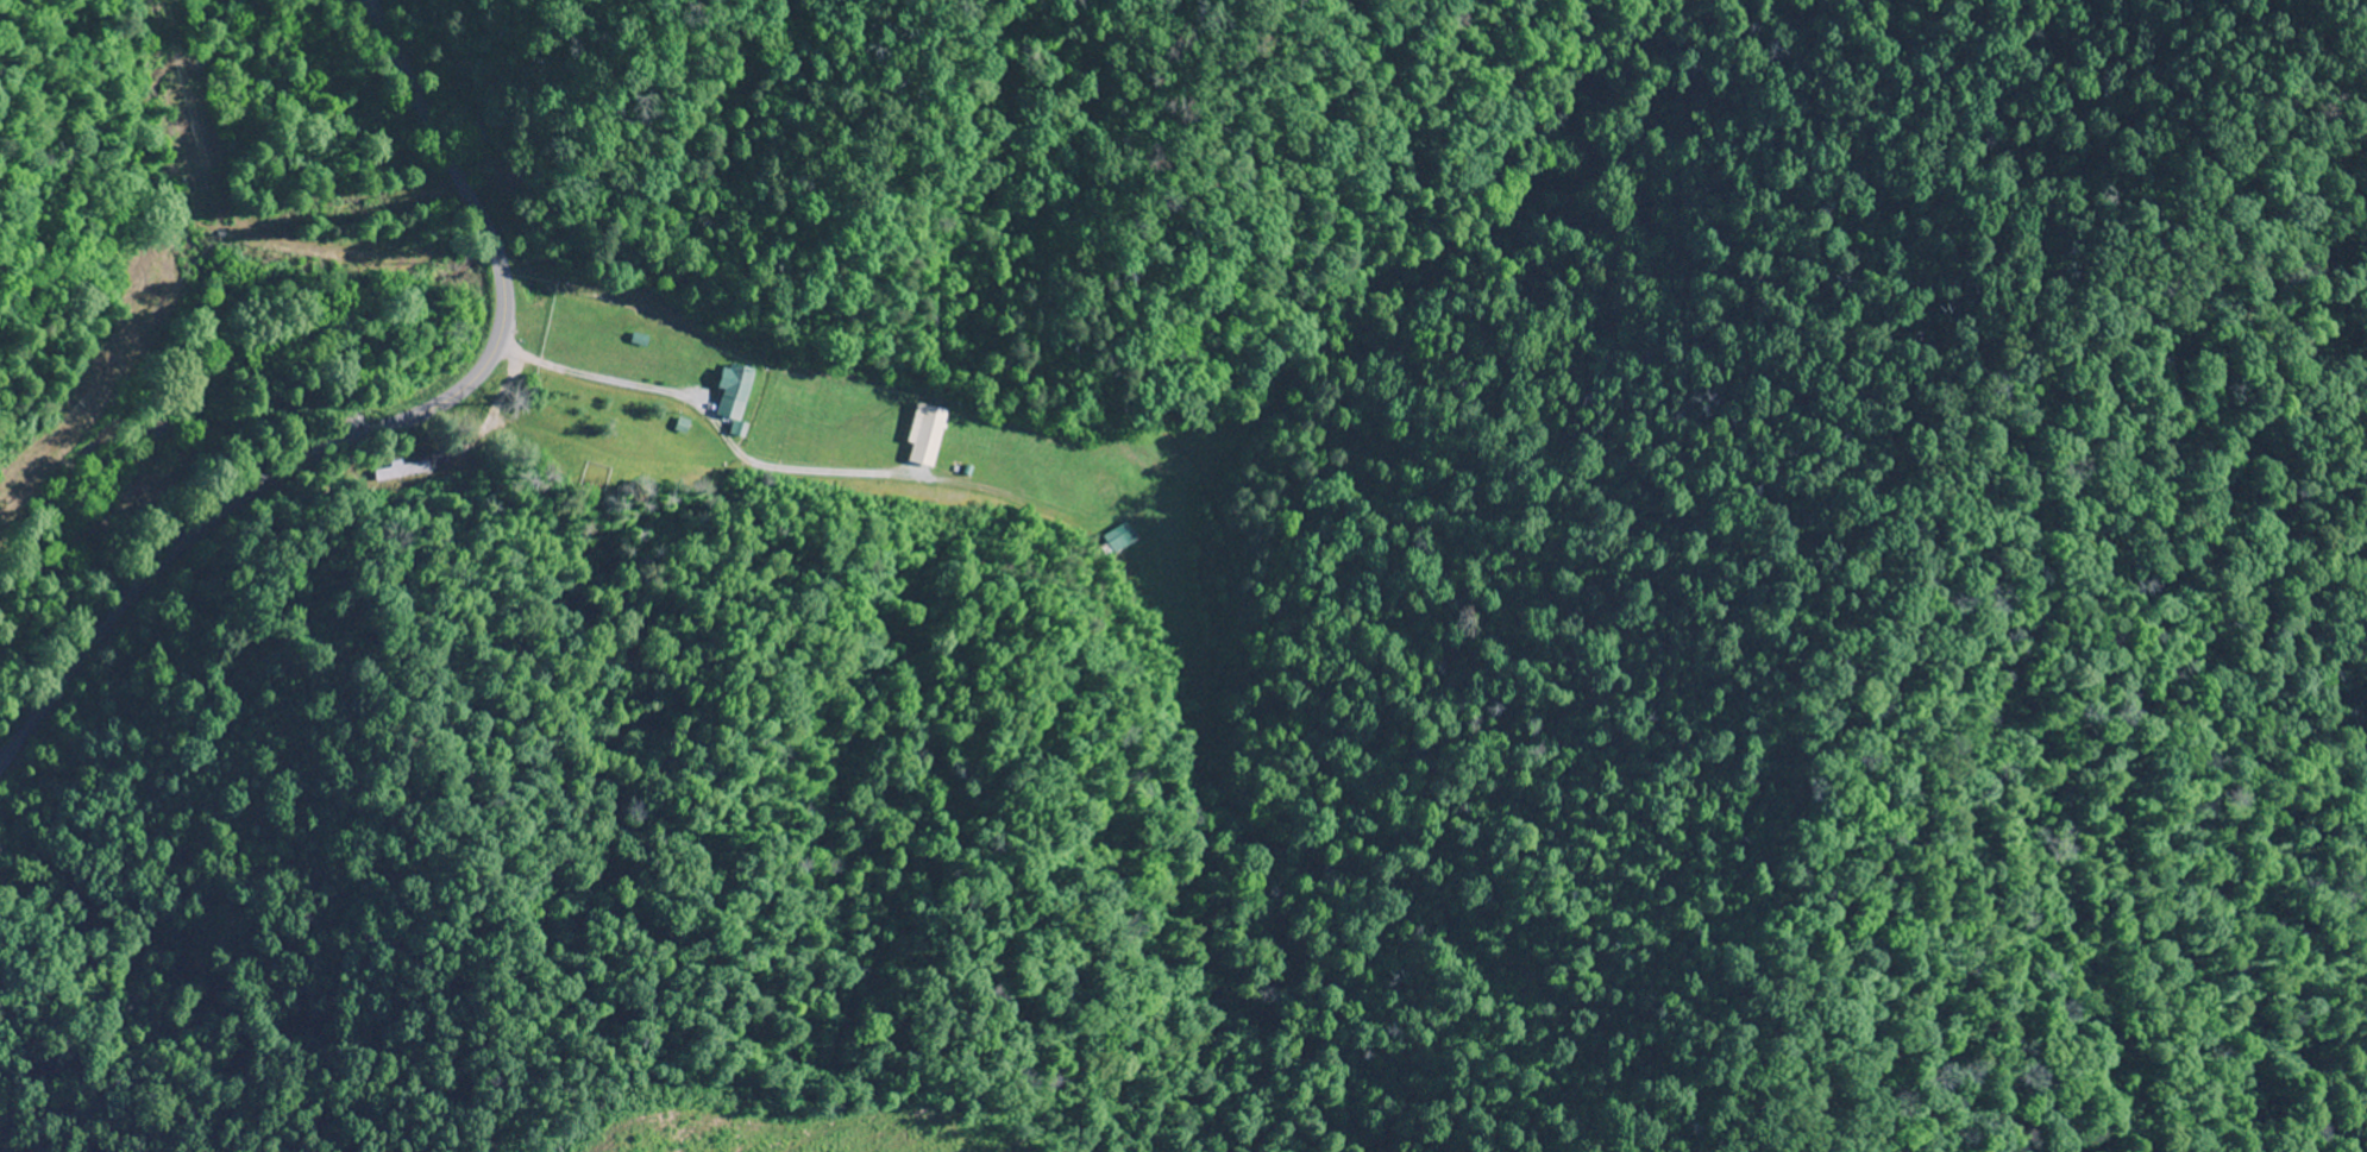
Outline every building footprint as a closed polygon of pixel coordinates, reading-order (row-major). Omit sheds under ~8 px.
[(754,372),(724,364),(717,390),(723,392),(716,416),(740,423),(754,372)] [(377,481),(430,473),(428,461),(375,469),(377,481)] [(1101,538),(1111,555),(1136,540),(1125,524),(1101,538)]
